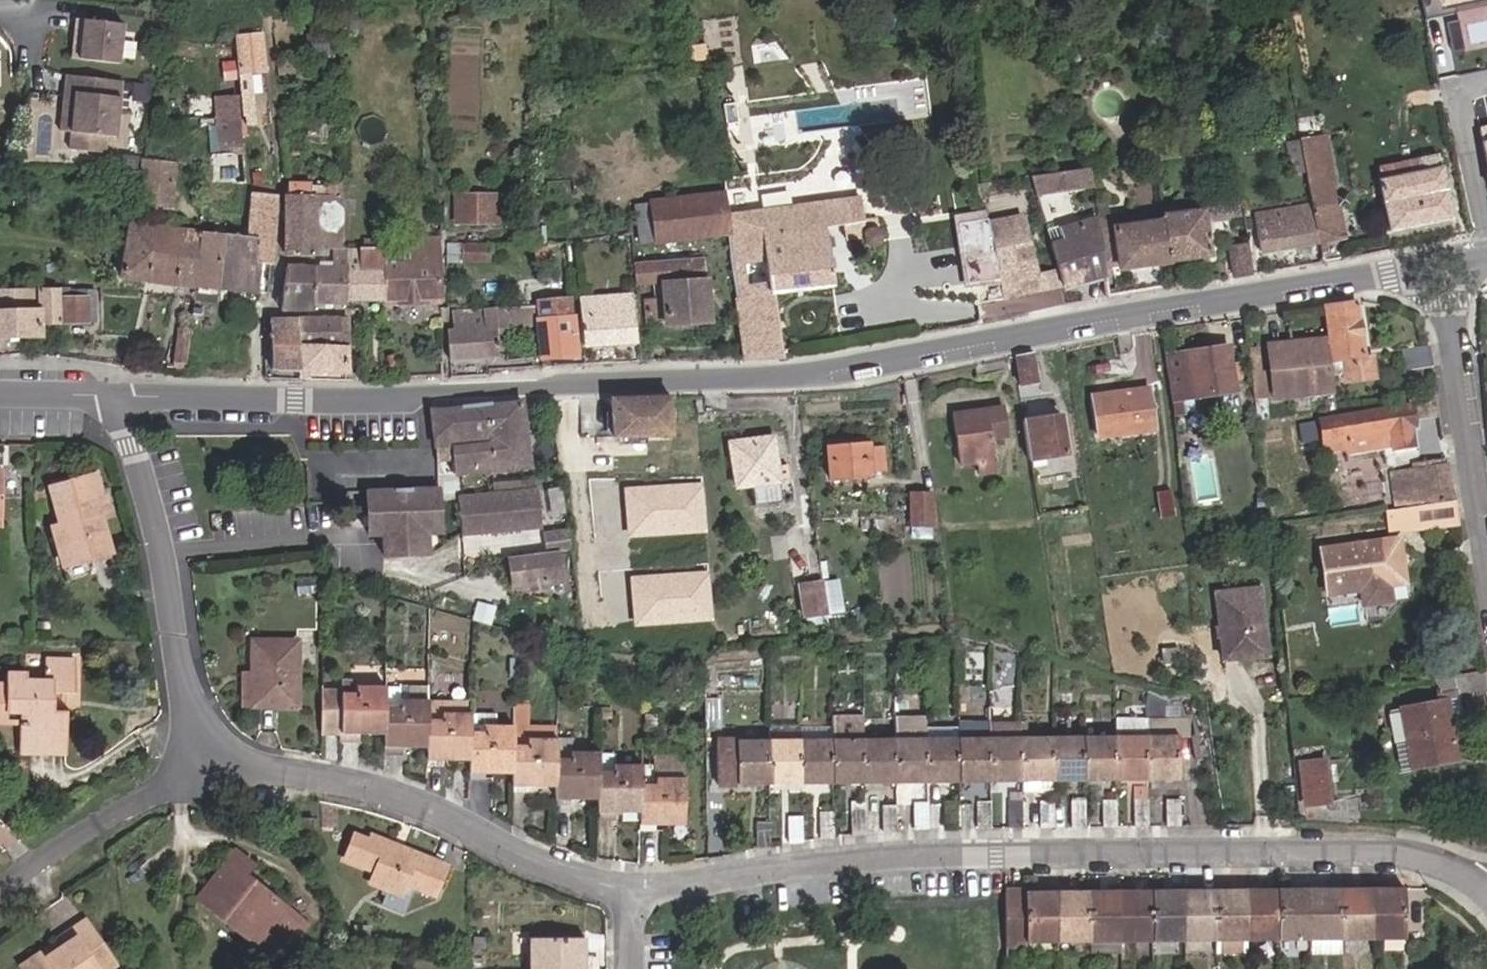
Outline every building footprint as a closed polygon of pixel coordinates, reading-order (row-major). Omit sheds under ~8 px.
[(1425,13),(1459,7),(1458,0),(1422,0),(1425,13)] [(1453,1),(1457,43),(1486,40),(1486,0),(1463,0),(1453,1)] [(114,60),(119,20),(76,15),(74,30),(69,30),(66,54),(114,60)] [(319,27),(327,27),(326,17),(318,18),(319,27)] [(237,37),(237,43),(242,111),(251,119),(251,121),(252,127),(271,126),(271,116),(260,116),(260,106),(254,106),(252,72),(268,72),(265,37),(261,36),(260,28),(249,28),(249,36),(237,37)] [(67,74),(61,130),(72,132),(70,149),(106,153),(108,136),(117,137),(124,81),(67,74)] [(307,108),(287,108),(287,120),(307,120),(307,108)] [(218,157),(242,156),(242,121),(217,122),(218,157)] [(228,185),(244,185),(242,156),(218,157),(209,157),(209,164),(210,204),(229,203),(228,185)] [(1419,173),(1378,180),(1386,231),(1448,219),(1437,157),(1417,161),(1419,173)] [(175,162),(144,159),(139,208),(171,211),(175,162)] [(1419,173),(1417,161),(1375,168),(1378,180),(1419,173)] [(1292,197),(1308,194),(1305,175),(1302,164),(1286,166),(1292,197)] [(1088,169),(1023,178),(1030,197),(1091,188),(1088,169)] [(1328,171),(1305,175),(1308,194),(1310,205),(1317,243),(1344,238),(1338,206),(1346,204),(1345,195),(1333,197),(1328,171)] [(311,196),(285,197),(284,256),(312,255),(312,249),(312,217),(339,218),(339,204),(339,196),(328,195),(327,188),(311,188),(311,196)] [(311,196),(311,188),(285,188),(285,197),(311,196)] [(328,195),(339,196),(339,188),(327,188),(328,195)] [(260,238),(258,263),(268,264),(276,196),(249,193),(247,212),(245,236),(260,238)] [(728,235),(725,208),(724,194),(651,203),(651,207),(633,210),(638,244),(728,235)] [(729,241),(742,360),(779,358),(771,296),(834,289),(827,227),(861,222),(865,244),(879,243),(876,217),(864,218),(861,201),(761,211),(763,238),(729,241)] [(477,218),(490,217),(489,202),(476,203),(477,218)] [(1161,209),(1169,262),(1206,256),(1199,213),(1181,216),(1179,203),(1165,205),(1165,208),(1161,209)] [(1317,243),(1310,205),(1252,217),(1258,253),(1298,245),(1302,265),(1321,261),(1317,243)] [(1117,264),(1118,269),(1169,262),(1161,209),(1096,218),(1097,226),(1103,266),(1117,264)] [(312,217),(312,249),(330,249),(338,249),(339,218),(312,217)] [(989,246),(998,287),(1002,288),(1004,299),(1013,298),(1041,291),(1037,274),(1023,218),(991,223),(995,245),(989,246)] [(118,278),(145,281),(153,225),(129,223),(118,278)] [(180,229),(153,225),(145,281),(152,281),(174,283),(180,229)] [(1062,286),(1105,276),(1103,266),(1097,226),(1057,233),(1056,227),(1042,229),(1048,247),(1057,270),(1062,286)] [(180,229),(174,283),(193,286),(199,231),(180,229)] [(199,231),(193,286),(218,289),(224,233),(199,231)] [(224,233),(218,289),(255,292),(258,263),(260,238),(245,236),(237,235),(224,233)] [(446,262),(461,261),(461,245),(461,243),(446,242),(446,262)] [(344,249),(347,301),(384,300),(383,258),(383,245),(343,245),(344,249)] [(400,258),(400,246),(386,245),(383,245),(383,258),(400,258)] [(487,245),(461,245),(461,261),(488,260),(487,245)] [(383,258),(384,300),(442,299),(440,276),(436,276),(434,246),(419,246),(400,246),(400,258),(383,258)] [(989,246),(979,248),(989,287),(998,287),(989,246)] [(1232,278),(1251,274),(1246,246),(1227,249),(1232,278)] [(989,287),(979,248),(965,250),(972,288),(989,287)] [(312,268),(311,304),(347,304),(347,301),(344,249),(338,249),(330,249),(330,268),(312,268)] [(661,282),(706,282),(706,263),(633,264),(634,282),(661,282)] [(311,304),(312,268),(284,269),(277,311),(312,310),(311,304)] [(1041,291),(1062,286),(1057,270),(1037,274),(1041,291)] [(707,326),(706,282),(661,282),(661,299),(645,299),(645,325),(662,324),(663,327),(707,326)] [(59,322),(59,291),(59,289),(24,287),(0,288),(0,337),(39,336),(40,323),(59,322)] [(59,291),(59,322),(85,322),(84,289),(76,290),(75,297),(67,297),(67,291),(59,291)] [(631,297),(579,300),(582,346),(634,343),(631,297)] [(535,320),(536,326),(536,341),(539,361),(573,359),(568,302),(538,303),(538,321),(535,320)] [(1362,356),(1356,303),(1354,303),(1323,308),(1327,339),(1331,376),(1343,375),(1344,381),(1372,378),(1369,356),(1362,356)] [(494,328),(536,326),(535,320),(535,307),(450,311),(451,330),(445,330),(448,359),(495,356),(494,328)] [(347,318),(295,319),(296,344),(346,345),(347,318)] [(269,372),(298,372),(296,344),(295,319),(269,319),(269,372)] [(180,361),(185,362),(189,330),(177,328),(171,365),(180,366),(180,361)] [(1331,376),(1327,339),(1267,344),(1272,386),(1276,386),(1276,392),(1283,392),(1282,385),(1292,385),(1294,398),(1333,393),(1331,376)] [(346,345),(296,344),(298,372),(346,373),(346,345)] [(1168,355),(1174,398),(1187,396),(1232,390),(1233,387),(1240,386),(1239,379),(1231,380),(1226,346),(1168,355)] [(1426,346),(1400,350),(1402,372),(1430,369),(1426,346)] [(1031,354),(1016,357),(1020,386),(1034,383),(1031,354)] [(1130,398),(1149,395),(1148,389),(1129,392),(1130,398)] [(1130,398),(1129,392),(1091,397),(1096,437),(1154,429),(1149,395),(1130,398)] [(1187,396),(1174,398),(1176,413),(1188,412),(1187,396)] [(672,435),(669,398),(610,399),(610,401),(612,437),(672,435)] [(430,409),(435,447),(451,446),(455,472),(527,466),(521,401),(430,409)] [(970,419),(969,412),(952,414),(958,463),(973,461),(975,474),(993,471),(989,438),(1007,435),(1003,407),(984,410),(984,417),(970,419)] [(1387,433),(1389,441),(1390,450),(1410,446),(1408,427),(1412,426),(1409,408),(1319,419),(1322,448),(1343,445),(1342,439),(1376,434),(1387,433)] [(984,417),(984,410),(969,412),(970,419),(984,417)] [(1025,423),(1032,460),(1064,454),(1058,418),(1025,423)] [(1377,442),(1389,441),(1387,433),(1376,434),(1377,442)] [(747,483),(749,502),(777,500),(773,439),(728,441),(731,483),(747,483)] [(866,442),(826,445),(830,481),(869,477),(869,473),(883,472),(880,447),(867,448),(866,442)] [(1395,509),(1451,502),(1446,472),(1393,478),(1395,509)] [(53,524),(63,563),(101,554),(93,516),(103,514),(99,492),(91,494),(88,475),(44,485),(53,524)] [(440,531),(439,487),(365,488),(366,530),(380,530),(381,547),(381,550),(427,549),(427,532),(440,531)] [(1162,515),(1174,514),(1171,488),(1159,489),(1162,515)] [(539,529),(535,489),(489,493),(456,496),(459,535),(539,529)] [(931,528),(930,496),(909,497),(911,529),(931,528)] [(1383,535),(1429,530),(1429,523),(1454,519),(1452,508),(1381,515),(1383,535)] [(1455,527),(1454,519),(1429,523),(1429,530),(1455,527)] [(543,541),(560,540),(559,520),(542,521),(543,541)] [(55,565),(63,563),(53,524),(44,526),(55,565)] [(442,568),(441,531),(440,531),(427,532),(427,549),(381,550),(381,547),(366,547),(366,569),(442,568)] [(1394,540),(1316,550),(1322,595),(1342,593),(1344,604),(1362,601),(1361,589),(1401,584),(1394,540)] [(513,586),(561,580),(558,550),(509,556),(513,586)] [(834,585),(822,587),(826,618),(838,617),(834,585)] [(1221,657),(1266,653),(1259,585),(1214,589),(1221,657)] [(826,618),(822,587),(799,589),(803,621),(826,618)] [(296,638),(247,638),(246,704),(295,705),(296,638)] [(1178,644),(1161,646),(1164,660),(1180,658),(1178,644)] [(9,709),(17,709),(17,750),(63,750),(63,708),(54,708),(54,691),(71,691),(71,656),(39,656),(39,679),(22,679),(22,672),(1,672),(1,680),(0,680),(0,719),(9,719),(9,709)] [(1432,705),(1398,712),(1409,769),(1456,760),(1446,718),(1459,715),(1454,694),(1482,690),(1479,675),(1430,682),(1432,705)] [(382,708),(382,687),(352,687),(351,682),(335,683),(336,690),(319,690),(320,730),(338,729),(338,735),(353,735),(353,729),(382,729),(382,708)] [(395,701),(425,701),(425,687),(395,687),(395,701)] [(716,728),(715,696),(704,695),(705,727),(716,728)] [(425,701),(395,701),(395,708),(382,708),(382,729),(382,752),(395,752),(395,744),(425,744),(425,721),(425,701)] [(524,740),(554,741),(554,739),(555,726),(527,726),(527,707),(512,706),(512,728),(512,747),(524,747),(524,740)] [(1409,769),(1398,712),(1387,714),(1399,771),(1409,769)] [(439,721),(425,721),(425,744),(424,765),(438,765),(439,757),(468,757),(468,734),(468,716),(439,715),(439,721)] [(830,737),(862,736),(861,715),(830,715),(830,737)] [(892,736),(923,737),(923,726),(923,715),(893,715),(892,736)] [(1145,734),(1144,715),(1113,715),(1114,734),(1145,734)] [(1144,715),(1145,734),(1176,734),(1184,734),(1184,715),(1144,715)] [(1375,728),(1382,726),(1380,715),(1373,716),(1375,728)] [(987,736),(1019,735),(1019,722),(987,722),(987,736)] [(768,724),(768,737),(799,738),(798,724),(768,724)] [(923,737),(957,735),(956,724),(923,726),(923,737)] [(481,734),(468,734),(468,757),(467,778),(482,778),(482,770),(511,769),(512,747),(512,728),(482,728),(481,734)] [(1050,735),(1051,779),(1082,779),(1081,734),(1050,735)] [(1081,734),(1082,779),(1114,778),(1114,734),(1081,734)] [(1114,734),(1114,778),(1146,778),(1145,734),(1114,734)] [(1145,734),(1146,778),(1177,778),(1176,734),(1145,734)] [(923,737),(925,780),(957,780),(957,735),(923,737)] [(957,735),(957,780),(988,779),(987,736),(957,735)] [(987,736),(988,779),(1020,779),(1019,735),(987,736)] [(1019,735),(1020,779),(1051,779),(1050,735),(1019,735)] [(830,737),(831,780),(863,780),(862,736),(830,737)] [(862,736),(863,780),(894,780),(892,736),(862,736)] [(892,736),(894,780),(925,780),(923,737),(892,736)] [(718,781),(769,781),(768,737),(716,739),(718,781)] [(799,738),(768,737),(769,781),(799,781),(799,738)] [(830,737),(799,738),(799,781),(831,780),(830,737)] [(568,761),(569,754),(569,739),(554,739),(554,741),(554,761),(568,761)] [(524,747),(512,747),(511,769),(511,790),(526,790),(526,782),(554,783),(554,761),(554,741),(524,740),(524,747)] [(568,761),(554,761),(554,783),(553,805),(568,804),(568,795),(596,795),(596,775),(597,754),(569,754),(568,761)] [(652,767),(640,767),(640,788),(653,788),(654,779),(682,780),(681,763),(677,763),(677,755),(652,755),(652,767)] [(1302,802),(1325,799),(1321,758),(1297,760),(1302,802)] [(640,788),(640,767),(612,767),(611,775),(596,775),(596,795),(596,817),(612,817),(612,808),(640,808),(640,788)] [(653,788),(640,788),(640,808),(640,831),(654,831),(655,824),(681,824),(682,780),(654,779),(653,788)] [(336,823),(335,801),(318,798),(320,824),(336,823)] [(1101,824),(1115,824),(1114,798),(1101,799),(1101,824)] [(1134,824),(1147,824),(1146,799),(1134,798),(1134,824)] [(1178,823),(1177,799),(1164,799),(1165,824),(1178,823)] [(1006,825),(1020,826),(1020,801),(1005,800),(1006,825)] [(1037,826),(1053,826),(1052,800),(1036,800),(1037,826)] [(1069,825),(1082,825),(1082,800),(1069,800),(1069,825)] [(974,826),(988,826),(988,801),(975,801),(974,826)] [(911,828),(926,827),(925,802),(911,802),(911,828)] [(895,830),(894,805),(881,805),(881,830),(895,830)] [(849,808),(849,835),(864,835),(863,808),(849,808)] [(818,838),(832,836),(832,811),(818,811),(818,838)] [(296,835),(312,833),(310,816),(294,817),(296,835)] [(786,817),(786,844),(800,841),(800,816),(786,817)] [(755,821),(755,848),(769,846),(769,820),(755,821)] [(360,884),(387,895),(391,883),(413,890),(424,895),(439,856),(364,829),(361,837),(346,831),(335,860),(364,871),(360,884)] [(315,920),(251,870),(259,861),(239,845),(201,893),(258,937),(285,959),(315,920)] [(1111,886),(1092,886),(1092,937),(1124,937),(1124,878),(1111,879),(1111,886)] [(1140,879),(1124,878),(1124,937),(1155,937),(1155,885),(1140,885),(1140,879)] [(1281,885),(1281,937),(1313,937),(1313,878),(1299,879),(1299,886),(1281,885)] [(1313,878),(1313,937),(1343,937),(1344,886),(1327,886),(1327,879),(1313,878)] [(1013,938),(1060,938),(1061,879),(1047,879),(1047,886),(1013,886),(1013,938)] [(1075,879),(1061,879),(1060,938),(1092,937),(1092,886),(1075,885),(1075,879)] [(1172,886),(1155,885),(1155,937),(1187,937),(1187,879),(1172,879),(1172,886)] [(1200,879),(1187,879),(1187,937),(1217,938),(1217,886),(1200,886),(1200,879)] [(1235,886),(1217,886),(1217,938),(1249,937),(1249,879),(1235,879),(1235,886)] [(1249,879),(1249,937),(1281,937),(1281,885),(1264,886),(1264,879),(1249,879)] [(1361,886),(1344,886),(1343,937),(1375,937),(1375,879),(1361,879),(1361,886)] [(1390,879),(1375,879),(1375,937),(1409,937),(1409,886),(1391,886),(1390,879)] [(405,911),(413,890),(391,883),(387,895),(384,902),(405,911)] [(258,937),(201,893),(194,903),(250,947),(258,937)] [(44,939),(21,954),(30,968),(92,968),(114,954),(84,910),(56,930),(59,936),(47,945),(44,939)] [(291,963),(321,925),(315,920),(285,959),(291,963)] [(59,936),(56,930),(44,939),(47,945),(59,936)] [(531,967),(591,966),(591,951),(584,951),(583,935),(531,936),(531,967)] [(1343,951),(1343,941),(1302,941),(1302,951),(1343,951)]
